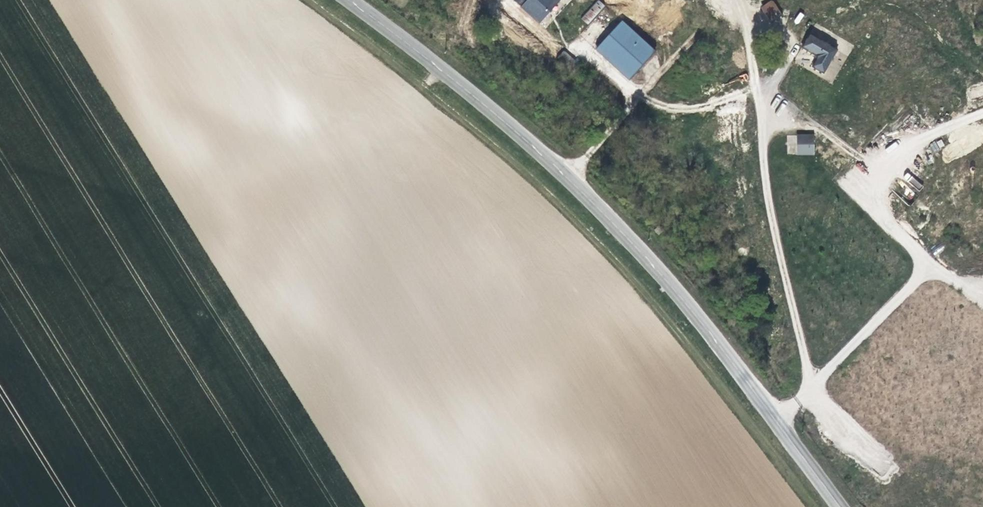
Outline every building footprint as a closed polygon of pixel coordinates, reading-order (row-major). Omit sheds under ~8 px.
[(539,24),(561,0),(513,0),(539,24)] [(581,19),(588,25),(605,4),(599,0),(596,0),(581,19)] [(760,8),(771,22),(782,14),(772,0),(771,0),(760,8)] [(595,49),(628,80),(655,51),(622,20),(595,49)] [(826,73),(837,47),(809,34),(802,48),(818,55),(812,67),(826,73)] [(571,68),(575,58),(562,51),(557,61),(571,68)] [(787,154),(814,155),(814,134),(787,134),(787,154)] [(933,151),(944,147),(941,139),(930,144),(933,151)] [(889,153),(899,146),(895,141),(885,149),(889,153)] [(907,172),(903,178),(918,192),(923,186),(907,172)]
